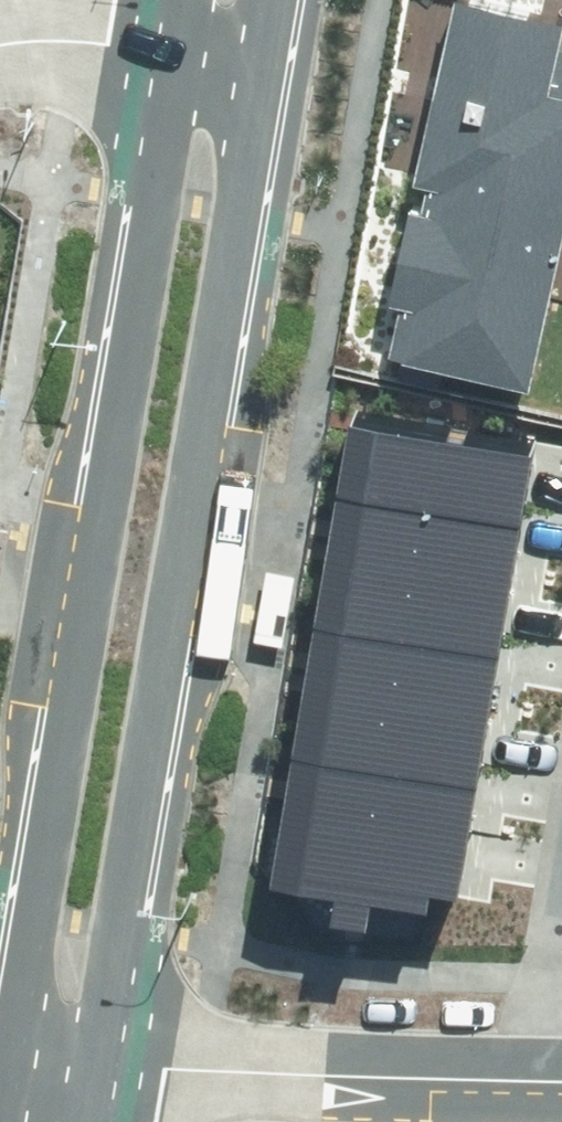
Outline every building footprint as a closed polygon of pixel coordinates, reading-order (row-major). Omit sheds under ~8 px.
[(0,530),(0,573),(8,532),(0,530)] [(293,579),(267,574),(256,637),(282,642),(293,579)]
